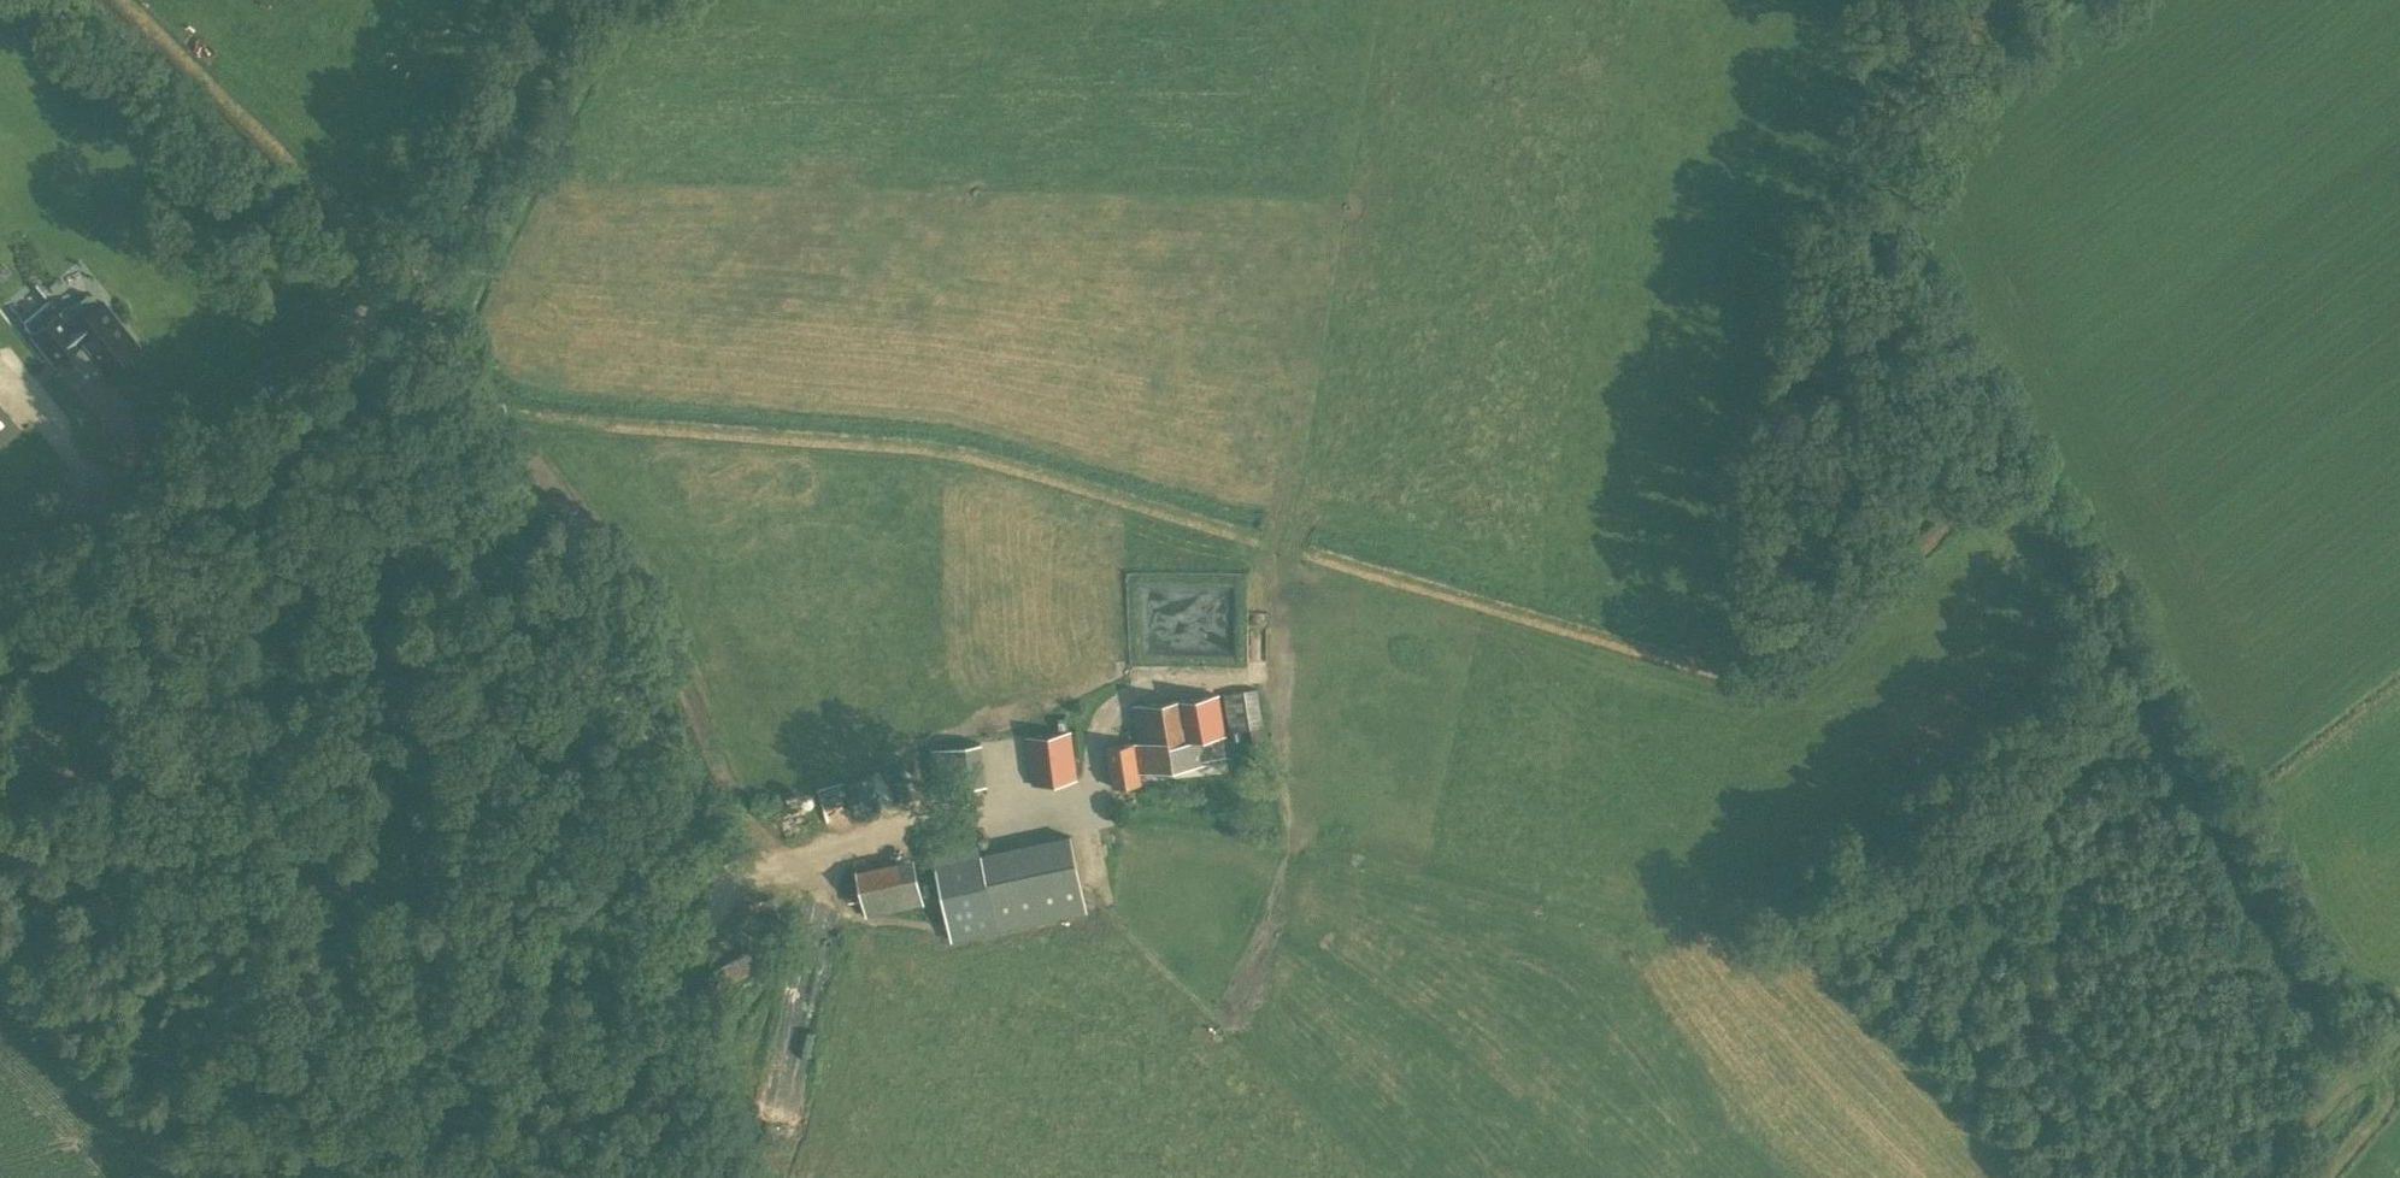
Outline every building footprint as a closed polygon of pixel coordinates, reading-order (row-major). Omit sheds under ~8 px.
[(51,362),(79,339),(104,371),(137,345),(100,300),(98,301),(92,293),(87,293),(74,303),(74,308),(80,316),(68,326),(56,312),(29,334),(51,362)] [(20,428),(0,403),(0,444),(20,428)] [(1223,692),(1229,731),(1251,727),(1254,744),(1266,742),(1257,687),(1223,692)] [(1134,705),(1140,741),(1107,746),(1113,785),(1141,781),(1139,770),(1207,760),(1204,736),(1224,733),(1218,693),(1134,705)] [(1025,735),(1032,785),(1077,779),(1070,729),(1025,735)] [(986,744),(933,751),(938,790),(985,784),(982,758),(987,758),(986,744)] [(841,779),(818,787),(827,816),(851,808),(841,779)] [(981,852),(974,822),(929,831),(948,924),(994,915),(997,930),(1088,910),(1071,832),(981,852)] [(849,902),(862,899),(866,916),(924,904),(914,856),(856,868),(859,881),(845,884),(849,902)] [(750,947),(714,970),(724,987),(761,965),(750,947)]
